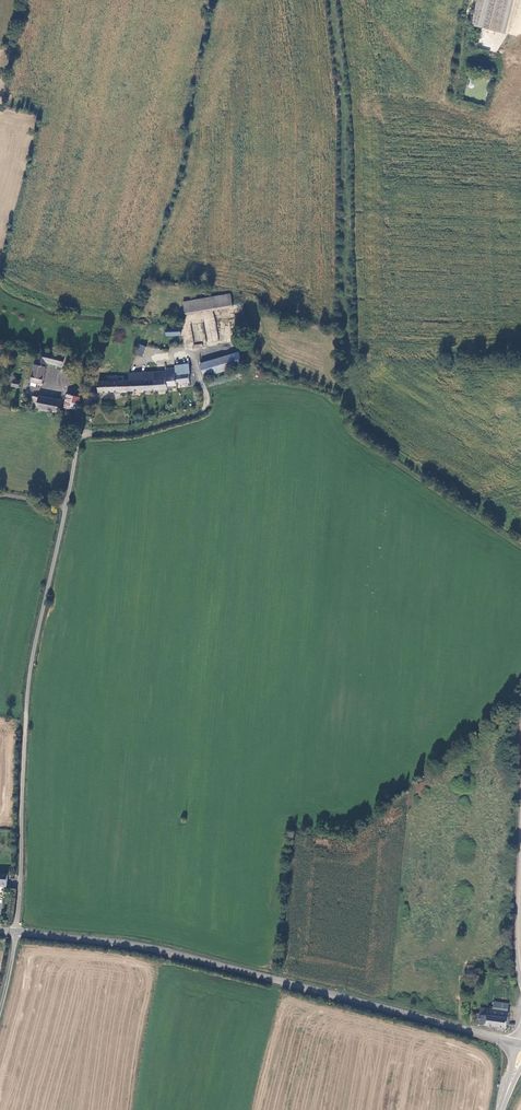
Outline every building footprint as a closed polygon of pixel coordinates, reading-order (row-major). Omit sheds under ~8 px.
[(475,27),(504,34),(512,0),(481,0),(475,27)] [(187,301),(190,315),(238,306),(236,293),(187,301)] [(140,344),(135,354),(142,357),(146,347),(140,344)] [(37,359),(31,383),(41,385),(46,364),(63,368),(66,352),(59,350),(58,356),(41,352),(40,360),(37,359)] [(206,365),(210,378),(249,366),(245,353),(206,365)] [(180,384),(189,382),(188,380),(190,379),(190,377),(188,377),(188,375),(190,375),(190,374),(188,374),(187,365),(175,366),(175,368),(167,369),(167,371),(135,374),(135,380),(129,381),(130,391),(167,389),(167,386),(171,386),(176,386),(175,384),(180,384)] [(98,382),(98,393),(130,391),(129,381),(117,381),(117,377),(107,377),(107,378),(104,378),(104,382),(98,382)] [(18,389),(19,382),(13,381),(12,382),(11,382),(10,382),(9,382),(8,383),(8,384),(9,385),(10,386),(12,387),(11,388),(18,389)] [(67,395),(65,409),(78,411),(80,398),(67,395)] [(38,398),(36,409),(58,413),(60,402),(38,398)] [(487,1026),(507,1029),(510,1006),(495,1004),(494,1011),(493,1018),(488,1017),(487,1026)] [(475,1025),(487,1026),(488,1017),(493,1018),(494,1011),(481,1009),(480,1016),(476,1016),(475,1025)]
